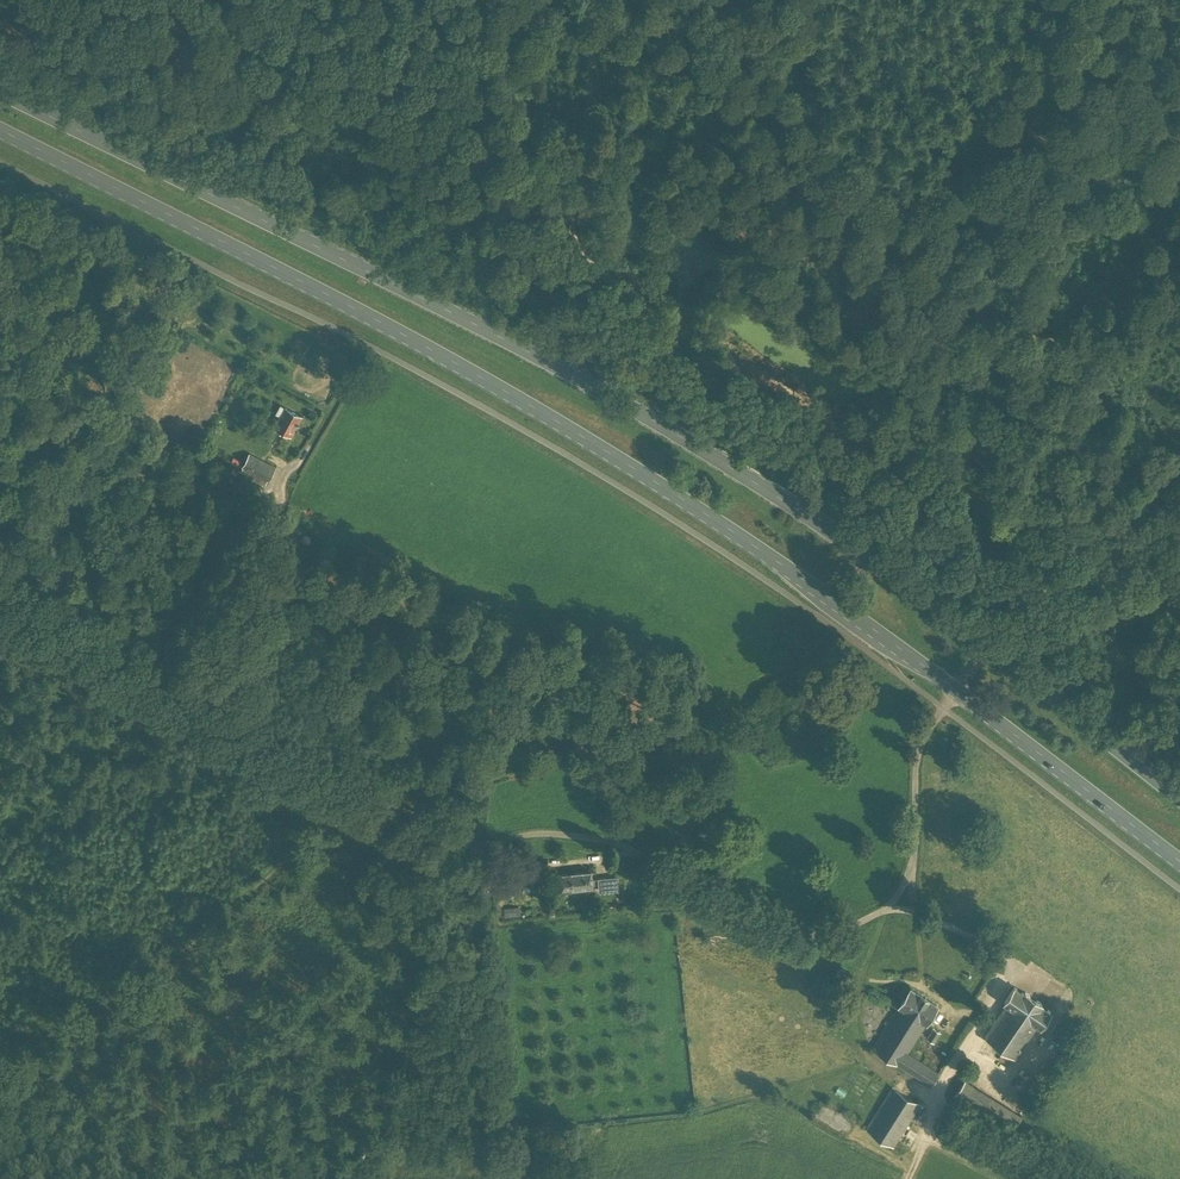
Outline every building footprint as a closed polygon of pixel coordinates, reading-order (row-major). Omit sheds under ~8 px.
[(285,407),(275,427),(292,436),(302,416),(285,407)] [(264,483),(267,478),(272,471),(258,464),(250,476),(264,483)] [(559,874),(560,881),(561,890),(593,886),(591,871),(559,874)] [(619,890),(617,877),(598,878),(599,892),(619,890)] [(560,881),(535,884),(536,892),(561,890),(560,881)] [(519,906),(504,907),(505,916),(519,915),(519,906)] [(835,979),(849,985),(854,974),(840,968),(835,979)] [(938,1004),(911,987),(899,1007),(926,1024),(938,1004)] [(1007,1005),(985,1037),(1015,1057),(1037,1025),(1040,1027),(1050,1012),(1041,1005),(1042,1003),(1025,991),(1024,993),(1015,987),(1004,1002),(1007,1005)] [(907,1053),(926,1024),(899,1007),(872,1048),(931,1086),(939,1073),(907,1053)] [(934,1028),(928,1037),(927,1038),(934,1043),(941,1033),(934,1028)] [(1036,1091),(1041,1084),(1035,1079),(1030,1086),(1036,1091)] [(1022,1115),(965,1080),(954,1098),(1011,1134),(1022,1115)] [(893,1145),(905,1126),(919,1104),(893,1087),(867,1129),(893,1145)]
